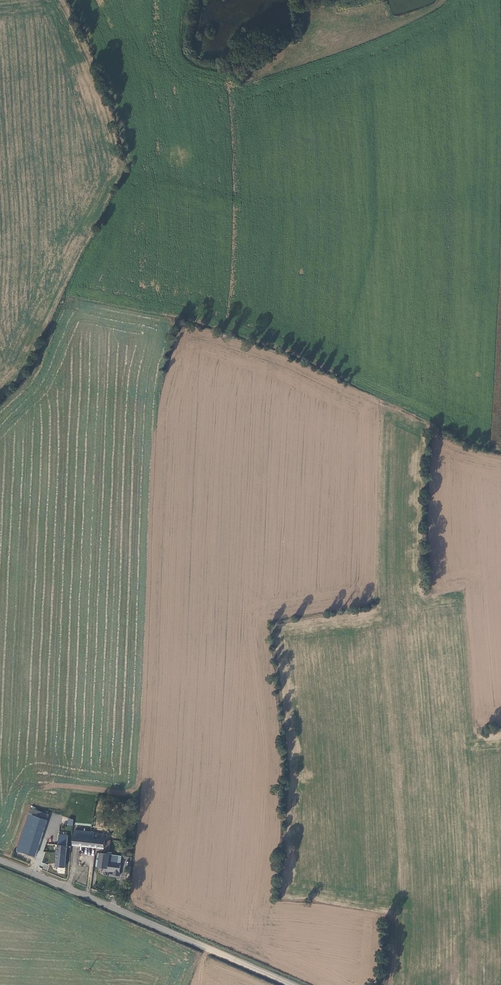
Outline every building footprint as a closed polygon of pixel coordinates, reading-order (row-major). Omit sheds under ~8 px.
[(36,857),(47,819),(49,814),(30,807),(17,850),(36,857)] [(95,830),(75,829),(74,845),(107,847),(107,837),(95,837),(95,830)] [(60,833),(57,865),(67,866),(70,834),(60,833)] [(112,853),(103,851),(101,865),(109,867),(109,869),(116,870),(115,874),(121,875),(123,865),(121,862),(113,860),(113,858),(112,858),(112,853)]
